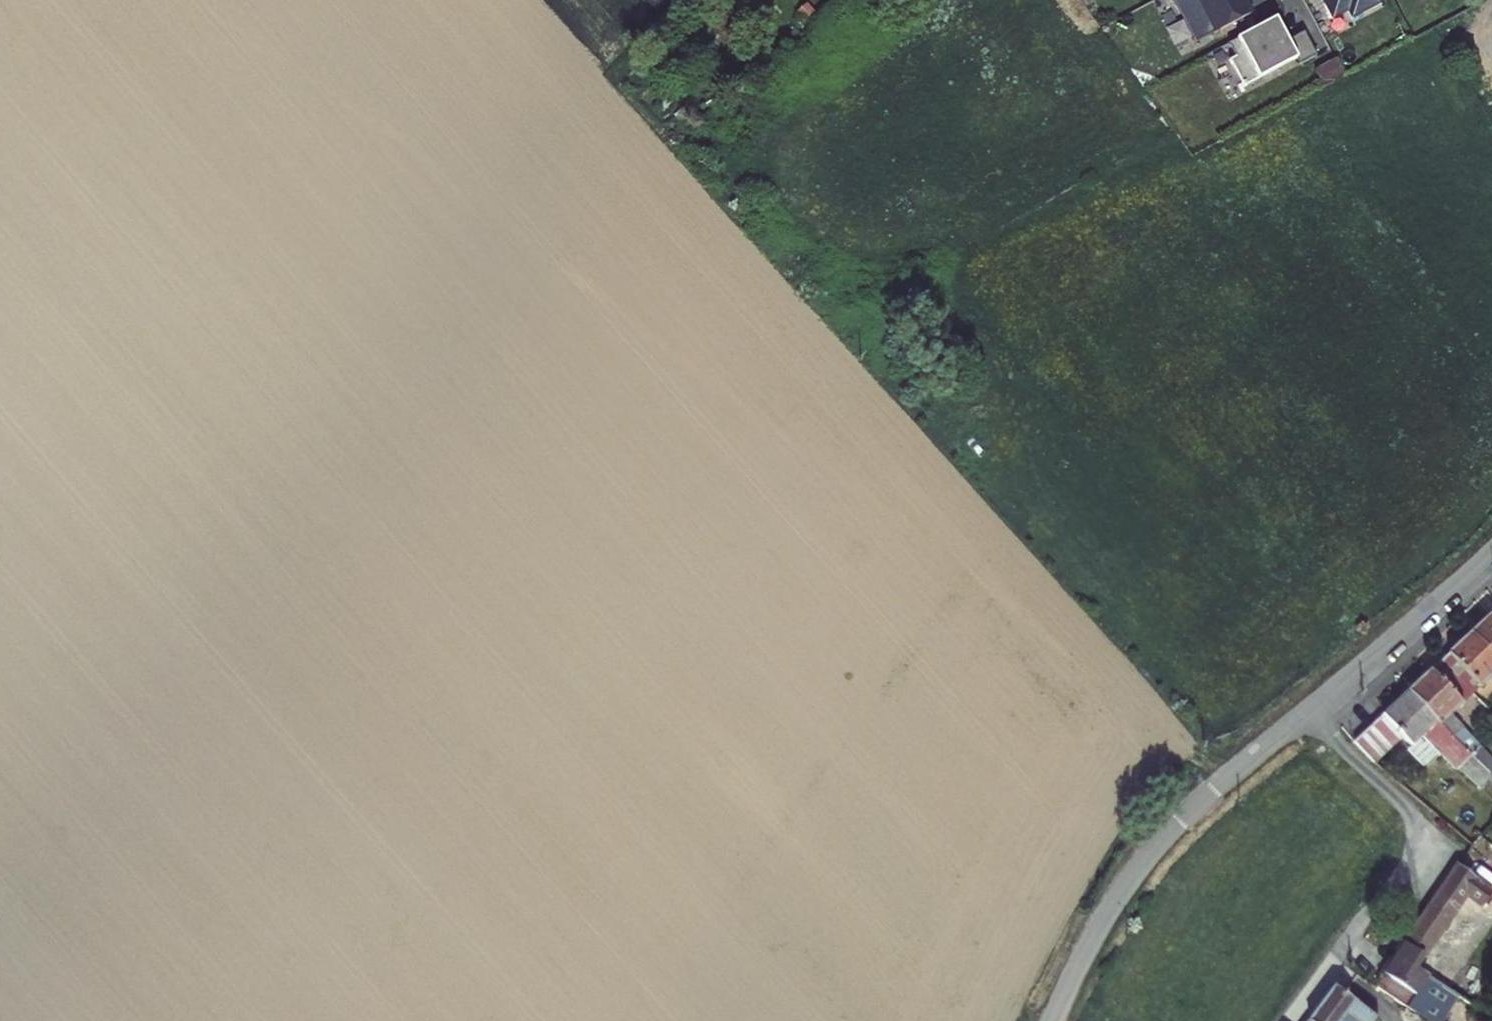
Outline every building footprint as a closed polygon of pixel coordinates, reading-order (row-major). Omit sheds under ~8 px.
[(1194,43),(1251,13),(1244,0),(1172,0),(1194,43)] [(1332,20),(1347,12),(1351,18),(1379,6),(1376,0),(1321,0),(1332,20)] [(1289,42),(1276,18),(1228,43),(1235,56),(1229,61),(1242,87),(1296,59),(1300,65),(1316,56),(1304,34),(1289,42)] [(1491,615),(1472,633),(1491,655),(1491,616),(1491,615)] [(1472,633),(1442,661),(1473,694),(1479,688),(1480,689),(1491,677),(1491,655),(1472,633)] [(1473,694),(1442,661),(1409,691),(1456,741),(1471,755),(1479,746),(1450,716),(1473,694)] [(1456,741),(1409,691),(1383,716),(1403,737),(1412,747),(1407,751),(1423,768),(1439,753),(1456,770),(1458,769),(1477,787),(1490,774),(1471,755),(1456,741)] [(1398,741),(1403,737),(1383,716),(1378,720),(1398,741)] [(1378,720),(1353,743),(1373,763),(1398,741),(1378,720)] [(1479,746),(1471,755),(1490,774),(1491,775),(1491,760),(1479,746)] [(1491,780),(1491,779),(1491,775),(1490,774),(1477,787),(1480,790),(1491,780)] [(1473,846),(1491,861),(1491,845),(1481,836),(1473,846)] [(1445,988),(1459,968),(1429,947),(1465,894),(1482,907),(1491,895),(1491,893),(1476,880),(1477,879),(1459,865),(1407,943),(1427,956),(1418,969),(1445,988)] [(1407,943),(1376,988),(1427,1020),(1442,1020),(1449,1011),(1461,1018),(1470,1004),(1445,988),(1418,969),(1427,956),(1407,943)] [(1379,1020),(1335,987),(1310,1020),(1378,1020),(1379,1020)]
